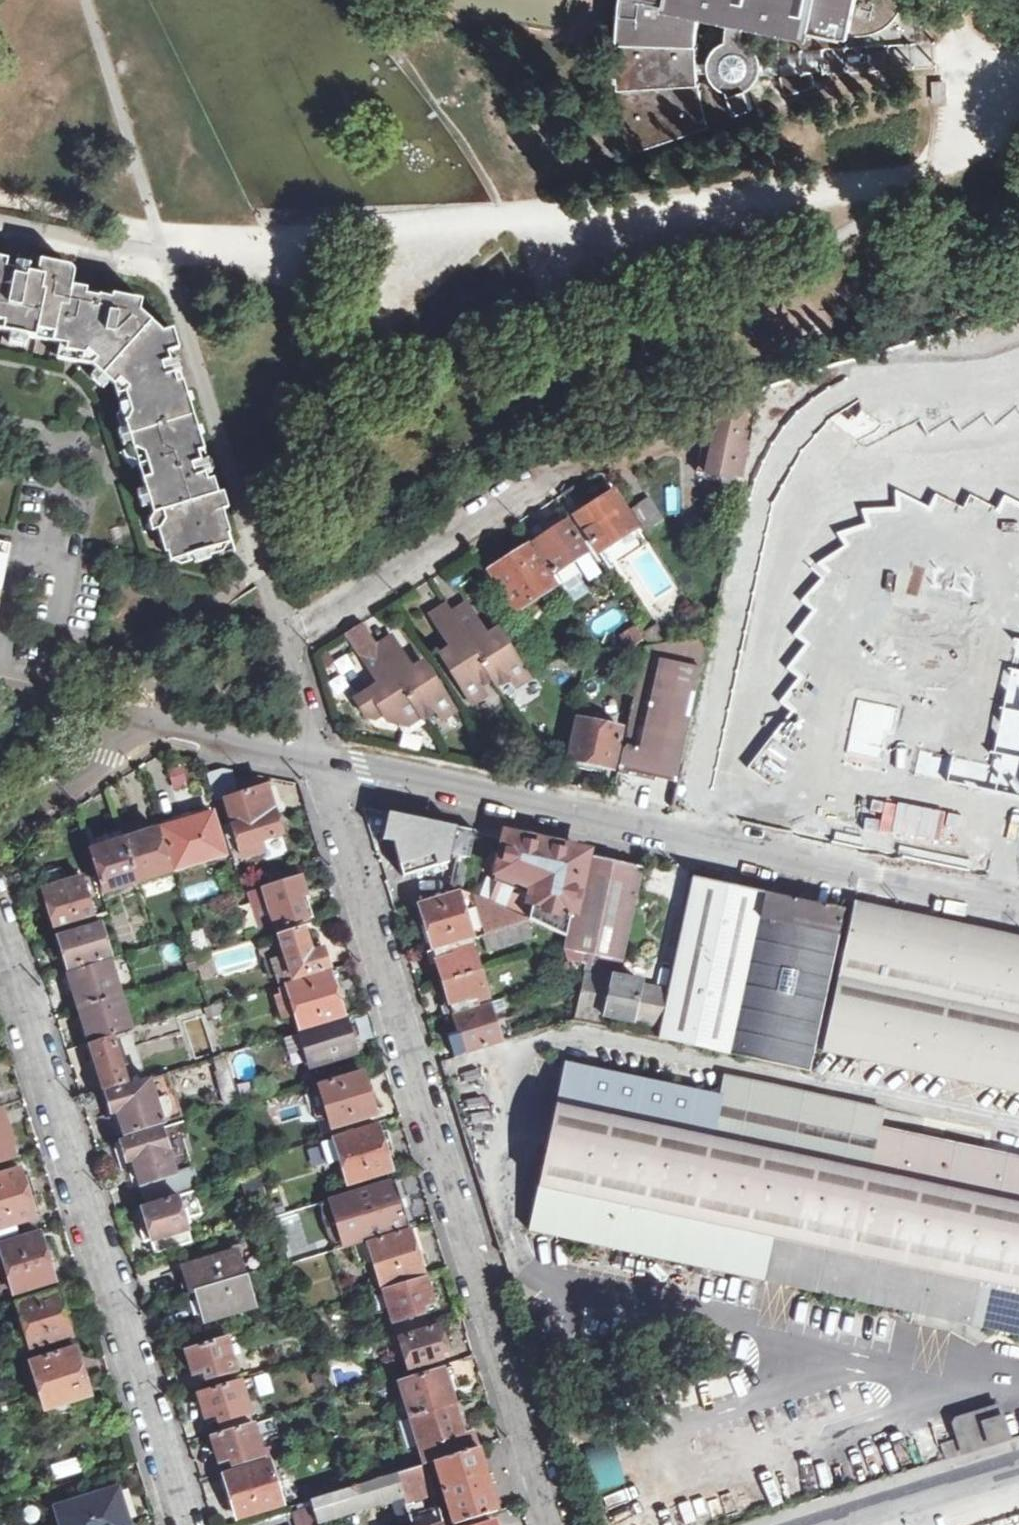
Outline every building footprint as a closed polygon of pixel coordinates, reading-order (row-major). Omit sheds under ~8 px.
[(825,71),(825,59),(824,49),(924,42),(922,20),(917,0),(623,0),(622,1),(620,33),(618,62),(617,100),(621,157),(710,127),(707,115),(703,100),(700,84),(699,73),(712,73),(715,80),(721,87),(730,91),(738,114),(755,108),(749,90),(754,87),(759,82),(762,76),(782,74),(784,86),(787,96),(817,86),(815,78),(814,71),(825,71)] [(31,263),(17,259),(16,266),(30,269),(31,263)] [(4,323),(2,332),(11,333),(28,337),(36,338),(38,329),(54,332),(53,341),(67,345),(87,348),(86,352),(95,359),(91,364),(97,370),(108,380),(115,387),(115,385),(118,386),(127,389),(125,391),(126,392),(129,401),(131,411),(128,418),(125,419),(127,426),(132,443),(134,451),(137,451),(144,453),(148,463),(152,476),(143,479),(146,489),(151,506),(154,514),(163,511),(165,519),(160,528),(158,528),(166,552),(177,549),(186,553),(186,556),(194,554),(209,549),(215,547),(218,537),(231,533),(214,478),(208,480),(206,474),(206,473),(202,462),(202,461),(206,459),(208,459),(202,441),(202,440),(201,439),(200,439),(199,438),(198,438),(197,438),(196,438),(194,430),(195,429),(196,427),(197,426),(197,424),(186,390),(185,387),(183,387),(180,387),(169,390),(165,377),(175,374),(170,359),(168,353),(174,350),(168,330),(163,331),(141,312),(141,306),(99,298),(98,304),(84,301),(86,295),(71,292),(75,275),(74,273),(74,270),(74,269),(73,268),(71,267),(69,266),(41,260),(38,275),(29,273),(30,269),(16,266),(14,276),(1,274),(2,263),(2,262),(2,260),(1,260),(0,260),(0,322),(4,323)] [(84,301),(98,304),(99,298),(86,295),(84,301)] [(28,337),(11,333),(8,341),(26,344),(28,337)] [(86,352),(87,348),(67,345),(66,350),(84,354),(86,352)] [(170,359),(175,374),(180,372),(176,358),(170,359)] [(97,370),(95,371),(91,375),(103,387),(108,380),(97,370)] [(117,395),(120,404),(129,401),(126,392),(117,395)] [(742,487),(750,446),(741,444),(746,421),(718,416),(712,446),(704,444),(698,472),(706,474),(704,479),(742,487)] [(127,426),(118,430),(122,446),(132,443),(127,426)] [(208,459),(206,459),(202,461),(202,462),(206,473),(211,471),(208,459)] [(750,642),(1018,701),(1018,546),(977,537),(987,487),(863,459),(852,509),(780,493),(750,642)] [(139,466),(143,479),(152,476),(148,463),(139,466)] [(829,467),(822,500),(848,506),(856,472),(829,467)] [(151,506),(146,489),(138,491),(143,508),(151,506)] [(596,547),(634,522),(614,491),(600,500),(597,495),(578,508),(574,503),(569,506),(596,547)] [(632,508),(646,531),(664,521),(649,497),(632,508)] [(535,542),(555,574),(589,552),(568,521),(566,521),(552,531),(548,526),(541,515),(536,518),(543,529),(546,535),(537,541),(535,542)] [(563,517),(548,526),(552,531),(566,521),(563,517)] [(596,547),(599,552),(637,527),(634,522),(596,547)] [(537,541),(546,535),(543,529),(533,536),(537,541)] [(1,589),(10,544),(0,542),(0,589),(1,589)] [(489,571),(515,611),(556,584),(530,545),(489,571)] [(209,549),(194,554),(196,561),(211,557),(209,549)] [(445,662),(472,704),(483,696),(479,689),(491,681),(496,689),(510,679),(515,686),(529,675),(504,636),(493,643),(488,637),(468,605),(453,615),(448,607),(431,617),(452,649),(456,655),(445,662)] [(347,633),(362,658),(377,648),(361,623),(361,624),(356,627),(347,633)] [(504,636),(499,630),(488,637),(493,643),(504,636)] [(645,646),(618,769),(677,783),(709,636),(645,646)] [(380,685),(383,690),(373,698),(369,692),(356,701),(366,717),(373,718),(382,712),(387,721),(398,723),(417,710),(421,715),(424,720),(436,711),(441,717),(455,709),(450,701),(429,669),(418,675),(414,669),(394,637),(377,648),(362,658),(380,685)] [(445,662),(456,655),(452,649),(441,656),(445,662)] [(414,669),(418,675),(429,669),(425,663),(414,669)] [(380,685),(369,692),(373,698),(383,690),(380,685)] [(692,794),(1012,864),(1018,834),(1018,764),(716,698),(692,794)] [(398,723),(413,727),(424,720),(421,715),(417,710),(398,723)] [(703,712),(700,722),(707,725),(709,714),(703,712)] [(578,719),(569,758),(613,769),(622,729),(578,719)] [(207,774),(215,800),(231,795),(224,769),(207,774)] [(258,790),(256,785),(240,790),(242,794),(258,790)] [(241,850),(283,836),(282,834),(278,822),(289,819),(284,802),(274,806),(267,786),(258,790),(242,794),(225,800),(233,826),(240,847),(241,850)] [(383,829),(386,813),(370,809),(367,825),(383,829)] [(176,869),(225,854),(213,812),(190,820),(163,828),(176,869)] [(389,812),(383,842),(394,845),(404,879),(450,863),(452,855),(457,857),(446,896),(457,892),(460,892),(462,890),(476,831),(389,812)] [(190,820),(188,813),(161,821),(163,828),(190,820)] [(156,824),(142,828),(144,834),(158,830),(156,824)] [(224,829),(231,852),(240,849),(241,850),(240,847),(233,826),(224,829)] [(138,881),(170,871),(158,830),(144,834),(142,828),(129,832),(131,837),(125,840),(138,881)] [(123,834),(103,840),(105,846),(92,850),(104,891),(138,881),(125,840),(123,834)] [(621,971),(643,868),(509,838),(498,883),(486,879),(479,900),(530,923),(565,938),(563,949),(567,959),(586,964),(611,969),(621,971)] [(103,840),(90,844),(92,850),(105,846),(103,840)] [(265,887),(277,928),(305,919),(304,917),(310,915),(309,913),(303,894),(306,894),(300,875),(265,887)] [(96,920),(83,877),(43,889),(57,933),(96,920)] [(660,1027),(658,1038),(659,1038),(808,1071),(843,910),(842,909),(692,878),(670,982),(660,1027)] [(182,886),(186,902),(218,895),(214,879),(182,886)] [(460,892),(457,892),(457,895),(420,906),(420,907),(415,909),(420,924),(425,923),(434,950),(458,942),(469,941),(483,937),(528,924),(530,923),(479,900),(460,892)] [(857,902),(855,902),(853,912),(824,1050),(1018,1092),(1018,937),(857,902)] [(434,950),(425,923),(420,924),(420,925),(428,951),(434,950)] [(483,937),(488,953),(533,939),(528,924),(483,937)] [(108,956),(97,925),(58,937),(69,968),(108,956)] [(304,928),(280,935),(293,979),(330,968),(329,966),(331,966),(326,949),(324,950),(323,948),(312,952),(309,945),(305,931),(304,928)] [(312,931),(311,929),(305,931),(309,945),(312,952),(323,948),(320,941),(315,942),(312,931)] [(444,983),(479,973),(469,941),(458,942),(434,950),(428,951),(432,966),(429,967),(430,973),(440,970),(444,983)] [(195,961),(198,971),(201,981),(219,976),(214,956),(195,961)] [(109,962),(70,975),(65,976),(69,992),(74,991),(80,1006),(119,995),(109,962)] [(569,964),(558,967),(562,982),(573,978),(569,964)] [(611,969),(586,964),(577,1010),(602,1015),(611,969)] [(611,969),(602,1015),(606,1016),(635,1022),(645,976),(621,971),(611,969)] [(342,986),(337,970),(288,985),(302,1029),(344,1016),(342,1010),(348,1008),(344,996),(339,998),(336,988),(342,986)] [(479,1007),(477,1000),(486,996),(479,973),(444,983),(448,995),(440,997),(442,1002),(443,1002),(448,1015),(479,1007)] [(645,976),(635,1022),(660,1027),(670,982),(645,976)] [(342,986),(336,988),(339,998),(344,996),(345,996),(342,986)] [(285,987),(272,990),(279,1019),(292,1015),(285,987)] [(111,1032),(112,1034),(115,1034),(115,1031),(129,1026),(119,995),(80,1006),(85,1024),(80,1025),(84,1041),(89,1039),(111,1032)] [(225,1001),(209,1005),(213,1019),(229,1014),(225,1001)] [(501,1041),(522,1035),(511,1002),(492,1008),(501,1041)] [(490,1005),(454,1016),(459,1032),(447,1035),(449,1042),(460,1038),(465,1052),(466,1052),(501,1041),(492,1008),(490,1005)] [(577,1010),(575,1021),(604,1026),(606,1016),(602,1015),(577,1010)] [(345,1018),(302,1031),(307,1049),(312,1066),(354,1053),(345,1018)] [(302,1031),(282,1037),(288,1054),(307,1049),(302,1031)] [(132,1080),(128,1064),(120,1067),(118,1058),(123,1057),(119,1044),(114,1046),(111,1038),(91,1044),(86,1046),(91,1061),(89,1062),(93,1075),(100,1072),(105,1089),(132,1080)] [(214,1060),(221,1082),(216,1083),(223,1105),(236,1101),(223,1057),(214,1060)] [(1018,1335),(1018,1158),(879,1128),(883,1108),(726,1075),(721,1095),(565,1062),(529,1230),(1018,1335)] [(321,1084),(332,1119),(328,1120),(330,1128),(375,1115),(364,1077),(362,1072),(321,1084)] [(375,1115),(386,1112),(384,1105),(379,1107),(370,1075),(364,1077),(375,1115)] [(119,1135),(182,1116),(170,1076),(108,1096),(119,1135)] [(321,1084),(309,1088),(320,1122),(328,1120),(332,1119),(321,1084)] [(16,1157),(12,1147),(14,1147),(2,1109),(0,1110),(0,1162),(16,1157)] [(174,1173),(191,1168),(177,1123),(160,1128),(174,1173)] [(336,1137),(343,1161),(350,1184),(392,1171),(391,1168),(398,1166),(392,1151),(394,1151),(387,1129),(380,1132),(378,1125),(336,1137)] [(146,1202),(197,1187),(191,1168),(174,1173),(160,1128),(114,1143),(122,1170),(130,1168),(134,1183),(139,1181),(146,1202)] [(336,1137),(322,1142),(329,1166),(343,1161),(336,1137)] [(19,1222),(42,1215),(36,1196),(36,1195),(29,1174),(23,1176),(20,1169),(0,1175),(0,1243),(23,1236),(19,1222)] [(395,1180),(275,1217),(290,1264),(410,1227),(395,1180)] [(194,1192),(142,1207),(148,1227),(143,1229),(141,1229),(146,1242),(152,1240),(152,1241),(155,1251),(191,1240),(185,1223),(190,1222),(188,1216),(199,1213),(194,1192)] [(410,1230),(416,1248),(424,1246),(417,1227),(410,1230)] [(410,1228),(367,1243),(381,1287),(424,1274),(422,1267),(427,1266),(424,1254),(426,1253),(424,1246),(416,1248),(410,1230),(410,1228)] [(14,1293),(55,1281),(50,1263),(55,1261),(48,1237),(42,1239),(40,1232),(0,1245),(0,1247),(14,1293)] [(185,1269),(193,1294),(198,1292),(228,1283),(245,1277),(238,1254),(185,1269)] [(185,1297),(190,1295),(193,1294),(185,1269),(177,1271),(185,1297)] [(245,1277),(228,1283),(198,1292),(207,1320),(254,1305),(245,1277)] [(378,1292),(380,1299),(384,1311),(389,1309),(397,1336),(427,1327),(423,1311),(434,1308),(425,1278),(378,1292)] [(58,1290),(18,1303),(32,1349),(65,1339),(72,1336),(71,1333),(77,1331),(73,1317),(70,1306),(63,1308),(58,1290)] [(363,1295),(365,1303),(380,1299),(378,1292),(378,1290),(363,1295)] [(190,1295),(199,1322),(207,1320),(198,1292),(193,1294),(190,1295)] [(395,1348),(401,1365),(404,1363),(407,1370),(449,1356),(440,1325),(398,1338),(401,1347),(395,1348)] [(206,1378),(237,1368),(233,1357),(242,1355),(241,1350),(236,1351),(233,1343),(244,1341),(242,1333),(186,1351),(193,1374),(195,1380),(201,1378),(201,1380),(206,1378)] [(74,1345),(72,1336),(65,1339),(67,1346),(74,1345)] [(31,1362),(50,1420),(74,1412),(72,1408),(87,1404),(89,1403),(87,1396),(90,1396),(75,1348),(31,1362)] [(275,1368),(270,1354),(248,1361),(253,1375),(275,1368)] [(410,1416),(455,1402),(462,1401),(463,1400),(461,1394),(473,1390),(471,1383),(459,1387),(452,1366),(400,1383),(402,1391),(397,1393),(400,1406),(406,1404),(410,1416)] [(255,1377),(260,1395),(273,1391),(267,1373),(255,1377)] [(199,1394),(208,1423),(219,1420),(220,1421),(249,1412),(246,1403),(252,1401),(246,1380),(199,1394)] [(455,1402),(464,1434),(472,1432),(466,1412),(479,1408),(477,1401),(464,1405),(462,1401),(455,1402)] [(478,1447),(472,1432),(464,1434),(455,1402),(410,1416),(415,1431),(409,1434),(413,1447),(418,1445),(425,1465),(426,1464),(431,1462),(478,1447)] [(404,1418),(410,1416),(406,1404),(400,1406),(404,1418)] [(945,1459),(1009,1439),(999,1405),(953,1420),(958,1438),(941,1444),(945,1459)] [(404,1418),(409,1434),(415,1431),(410,1416),(404,1418)] [(262,1455),(260,1450),(259,1445),(265,1444),(258,1423),(213,1436),(220,1460),(222,1466),(233,1462),(233,1464),(262,1455)] [(264,1460),(278,1456),(275,1445),(260,1450),(262,1455),(264,1460)] [(498,1510),(489,1484),(496,1481),(493,1472),(486,1474),(478,1447),(431,1462),(452,1524),(498,1510)] [(238,1517),(282,1503),(269,1462),(224,1475),(238,1517)] [(440,1505),(425,1510),(421,1501),(412,1503),(411,1497),(435,1490),(426,1464),(425,1465),(396,1473),(409,1515),(412,1524),(445,1524),(440,1505)] [(316,1518),(357,1505),(358,1509),(393,1497),(400,1519),(409,1515),(396,1473),(310,1500),(316,1518)] [(62,1524),(128,1524),(118,1489),(56,1507),(62,1524)] [(310,1504),(291,1510),(296,1524),(317,1524),(310,1504)]
